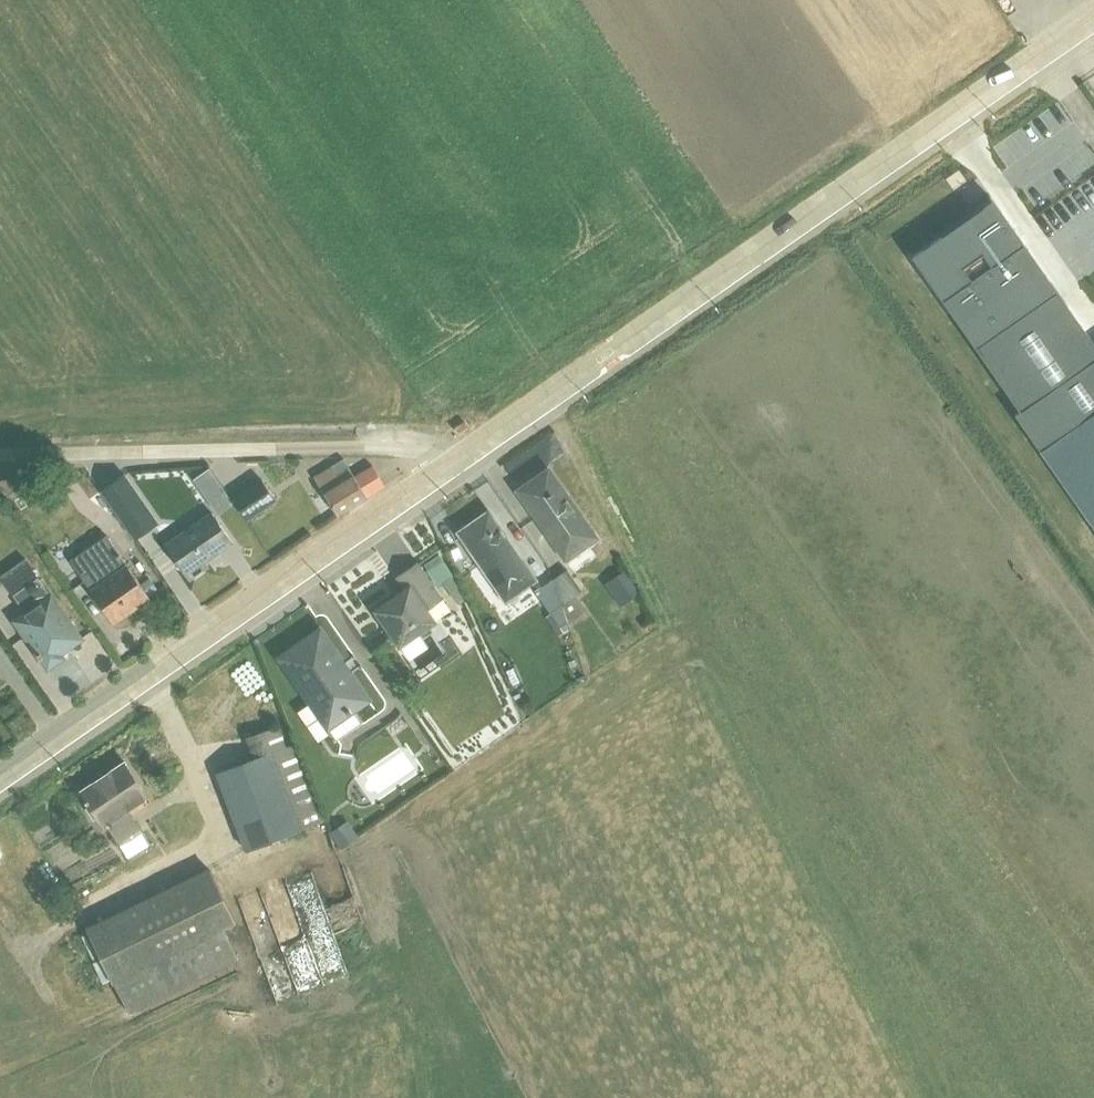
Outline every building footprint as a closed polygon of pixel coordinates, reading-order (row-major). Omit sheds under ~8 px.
[(913,257),(1093,514),(1093,332),(1091,334),(1004,210),(991,219),(984,208),(913,257)] [(344,459),(314,477),(338,516),(386,486),(373,466),(355,477),(344,459)] [(549,469),(518,491),(567,561),(598,540),(549,469)] [(197,471),(190,485),(203,491),(210,478),(197,471)] [(125,474),(102,490),(136,539),(159,523),(125,474)] [(263,480),(233,500),(247,520),(276,500),(263,480)] [(489,511),(458,532),(507,602),(538,581),(489,511)] [(213,513),(165,546),(189,580),(210,566),(206,561),(233,542),(213,513)] [(106,534),(81,552),(93,569),(82,576),(113,622),(150,597),(106,534)] [(20,568),(28,562),(26,559),(1,576),(14,595),(30,583),(20,568)] [(444,559),(427,571),(439,587),(455,576),(444,559)] [(30,583),(14,595),(25,610),(13,619),(41,659),(48,668),(63,657),(60,654),(82,639),(28,562),(20,568),(30,583)] [(401,647),(419,635),(438,622),(429,609),(443,599),(418,562),(396,577),(405,590),(376,611),(401,647)] [(553,579),(566,622),(568,625),(587,611),(576,596),(582,591),(567,569),(553,579)] [(623,571),(605,583),(620,606),(638,594),(623,571)] [(566,622),(553,579),(538,590),(561,625),(566,622)] [(321,630),(280,657),(337,739),(361,723),(354,713),(370,702),(321,630)] [(419,635),(401,647),(411,661),(428,649),(419,635)] [(255,758),(218,772),(247,850),(324,820),(295,744),(287,747),(279,726),(248,737),(255,758)] [(119,843),(140,829),(128,810),(148,797),(125,762),(80,792),(90,807),(88,808),(95,819),(97,818),(105,830),(109,828),(119,843)] [(347,820),(330,832),(341,849),(359,836),(347,820)] [(140,829),(119,843),(129,859),(151,845),(140,829)] [(209,868),(87,926),(113,983),(115,984),(129,1012),(238,959),(223,929),(235,923),(209,868)]
